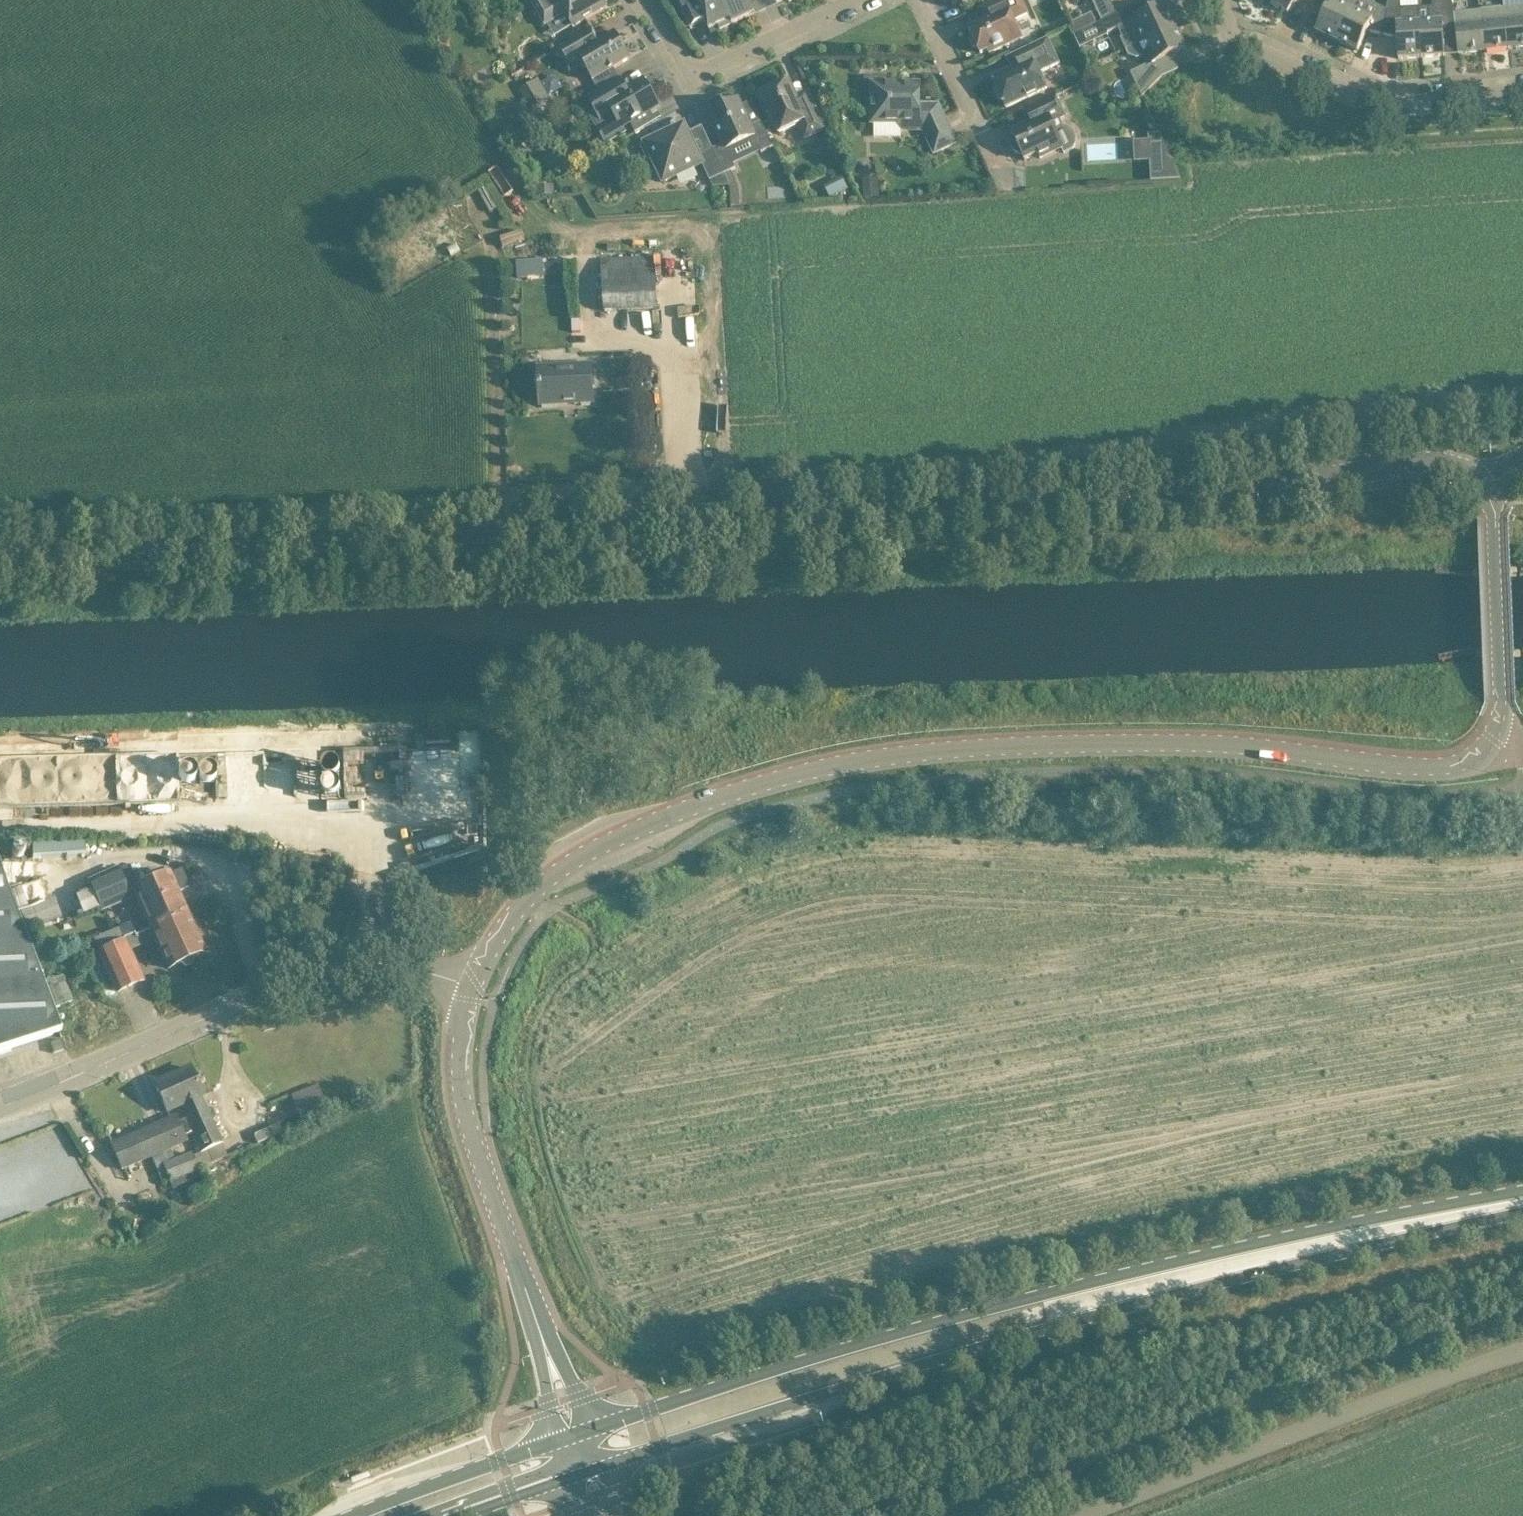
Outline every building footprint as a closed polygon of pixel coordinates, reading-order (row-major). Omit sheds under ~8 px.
[(530,1),(546,27),(566,15),(573,27),(608,7),(607,5),(608,1),(608,0),(532,0),(530,1)] [(689,24),(700,18),(705,20),(710,30),(718,26),(720,30),(733,23),(722,0),(677,0),(689,24)] [(733,23),(755,13),(749,0),(722,0),(733,23)] [(978,48),(981,54),(988,50),(990,54),(1010,45),(1008,41),(1021,35),(1014,20),(1028,14),(1022,0),(998,0),(985,6),(991,19),(969,29),(972,35),(969,39),(973,48),(978,48)] [(1096,1),(1093,2),(1102,22),(1132,8),(1129,0),(1096,0),(1096,1)] [(1288,14),(1300,0),(1272,0),(1288,14)] [(1337,41),(1352,11),(1357,0),(1316,0),(1315,2),(1326,9),(1316,31),(1337,41)] [(1337,41),(1358,51),(1367,32),(1382,35),(1387,11),(1365,0),(1357,0),(1352,11),(1337,41)] [(1382,35),(1397,38),(1398,59),(1422,58),(1420,22),(1419,9),(1402,10),(1401,0),(1389,0),(1387,11),(1382,35)] [(1422,58),(1445,56),(1444,35),(1456,35),(1452,2),(1452,0),(1432,0),(1433,8),(1429,9),(1430,21),(1420,22),(1422,58)] [(1456,35),(1458,54),(1483,51),(1479,12),(1478,12),(1477,0),(1467,0),(1452,2),(1456,35)] [(1508,49),(1522,47),(1522,0),(1503,0),(1504,9),(1508,49)] [(1132,8),(1102,22),(1108,34),(1118,29),(1122,37),(1120,38),(1126,50),(1175,27),(1174,24),(1175,21),(1171,14),(1168,12),(1165,6),(1151,12),(1135,20),(1130,10),(1133,9),(1132,8)] [(1479,12),(1483,51),(1508,49),(1504,9),(1479,12)] [(1080,48),(1108,34),(1102,22),(1074,35),(1080,48)] [(1175,27),(1126,50),(1129,57),(1137,59),(1144,56),(1149,65),(1131,73),(1142,98),(1162,78),(1155,63),(1185,49),(1182,42),(1183,39),(1180,32),(1177,30),(1175,27)] [(586,34),(569,44),(558,51),(570,72),(583,65),(593,81),(631,59),(616,33),(594,46),(586,34)] [(1048,38),(1011,56),(1017,68),(993,79),(997,87),(995,91),(999,99),(1003,101),(1007,108),(1047,89),(1039,74),(1060,64),(1048,38)] [(660,106),(647,84),(632,93),(629,88),(627,90),(620,79),(587,98),(602,122),(614,115),(622,128),(660,106)] [(522,90),(520,91),(531,109),(532,109),(550,98),(539,80),(522,90)] [(934,154),(939,152),(957,143),(939,105),(920,105),(920,84),(887,84),(887,80),(867,80),(868,99),(872,99),(872,124),(900,124),(901,131),(924,131),(934,154)] [(761,94),(769,112),(774,122),(777,120),(783,133),(799,125),(806,139),(827,129),(812,97),(799,103),(789,81),(776,87),(773,86),(764,90),(763,93),(761,94)] [(1025,160),(1038,154),(1040,159),(1061,149),(1063,154),(1074,149),(1076,144),(1077,138),(1075,133),(1072,129),(1068,126),(1063,126),(1061,120),(1067,118),(1057,96),(1028,110),(1034,123),(1012,133),(1014,139),(1012,143),(1012,147),(1014,151),(1018,154),(1022,155),(1025,160)] [(739,100),(726,106),(724,103),(713,108),(715,112),(710,114),(724,145),(727,150),(728,150),(755,137),(762,152),(763,152),(772,147),(774,146),(762,122),(751,128),(739,100)] [(700,155),(687,130),(679,127),(641,145),(648,160),(652,158),(664,182),(702,164),(713,187),(730,186),(724,174),(713,150),(713,149),(700,155)] [(1151,136),(1151,142),(1136,142),(1136,158),(1162,157),(1162,161),(1169,161),(1169,157),(1161,136),(1151,136)] [(736,168),(728,150),(727,150),(724,145),(713,150),(724,174),(736,168)] [(766,159),(775,155),(772,147),(763,152),(766,159)] [(857,178),(873,177),(873,157),(857,157),(857,178)] [(554,185),(535,186),(535,196),(554,195),(554,185)] [(603,262),(604,292),(606,312),(657,309),(654,259),(603,262)] [(538,367),(540,407),(594,403),(592,364),(538,367)] [(141,774),(141,755),(81,758),(82,772),(89,772),(90,786),(86,786),(87,803),(151,801),(150,773),(141,774)] [(84,844),(31,847),(32,859),(84,857),(84,844)] [(61,1031),(52,1008),(73,1001),(63,975),(43,982),(25,933),(17,912),(8,889),(0,867),(0,1051),(61,1031)] [(131,898),(118,868),(90,880),(103,910),(131,898)] [(134,890),(152,929),(168,921),(170,926),(174,924),(172,920),(186,913),(177,893),(189,888),(181,871),(169,877),(169,875),(134,890)] [(27,927),(56,925),(55,902),(25,904),(27,927)] [(204,953),(186,913),(172,920),(174,924),(170,926),(168,921),(152,929),(169,968),(181,963),(186,967),(192,964),(192,958),(204,953)] [(120,928),(94,940),(99,950),(118,991),(143,980),(130,951),(125,939),(120,928)] [(63,1050),(60,1040),(50,1044),(54,1053),(63,1050)] [(173,1077),(154,1085),(162,1103),(166,1111),(177,1107),(179,1111),(184,1109),(182,1105),(184,1104),(200,1097),(203,1096),(199,1087),(191,1069),(173,1077)] [(317,1087),(293,1098),(299,1113),(324,1101),(317,1087)] [(188,1116),(178,1120),(184,1135),(194,1131),(196,1136),(194,1137),(201,1154),(208,1151),(222,1145),(211,1121),(214,1119),(216,1116),(213,1109),(208,1108),(206,1109),(200,1097),(184,1104),(182,1105),(184,1109),(188,1116)] [(176,1116),(111,1144),(122,1167),(124,1166),(150,1155),(168,1148),(186,1140),(184,1135),(178,1120),(177,1117),(176,1116)] [(267,1129),(255,1134),(258,1142),(258,1144),(271,1138),(267,1129)] [(168,1148),(150,1155),(163,1184),(169,1181),(173,1190),(199,1178),(201,1177),(193,1157),(192,1155),(174,1162),(168,1148)]
